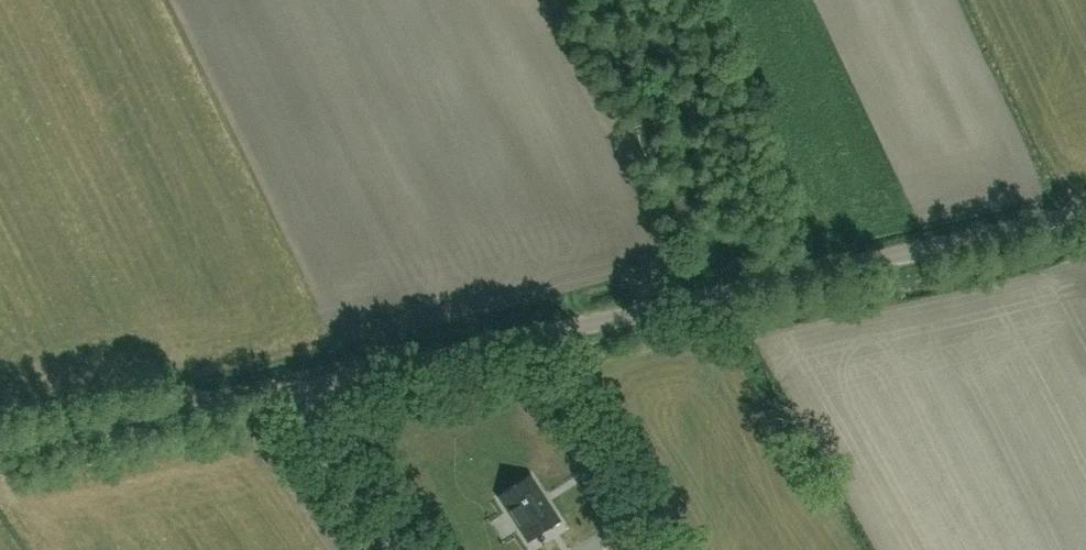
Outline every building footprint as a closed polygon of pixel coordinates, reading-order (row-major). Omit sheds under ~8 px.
[(560,521),(531,477),(500,498),(529,542),(560,521)]
